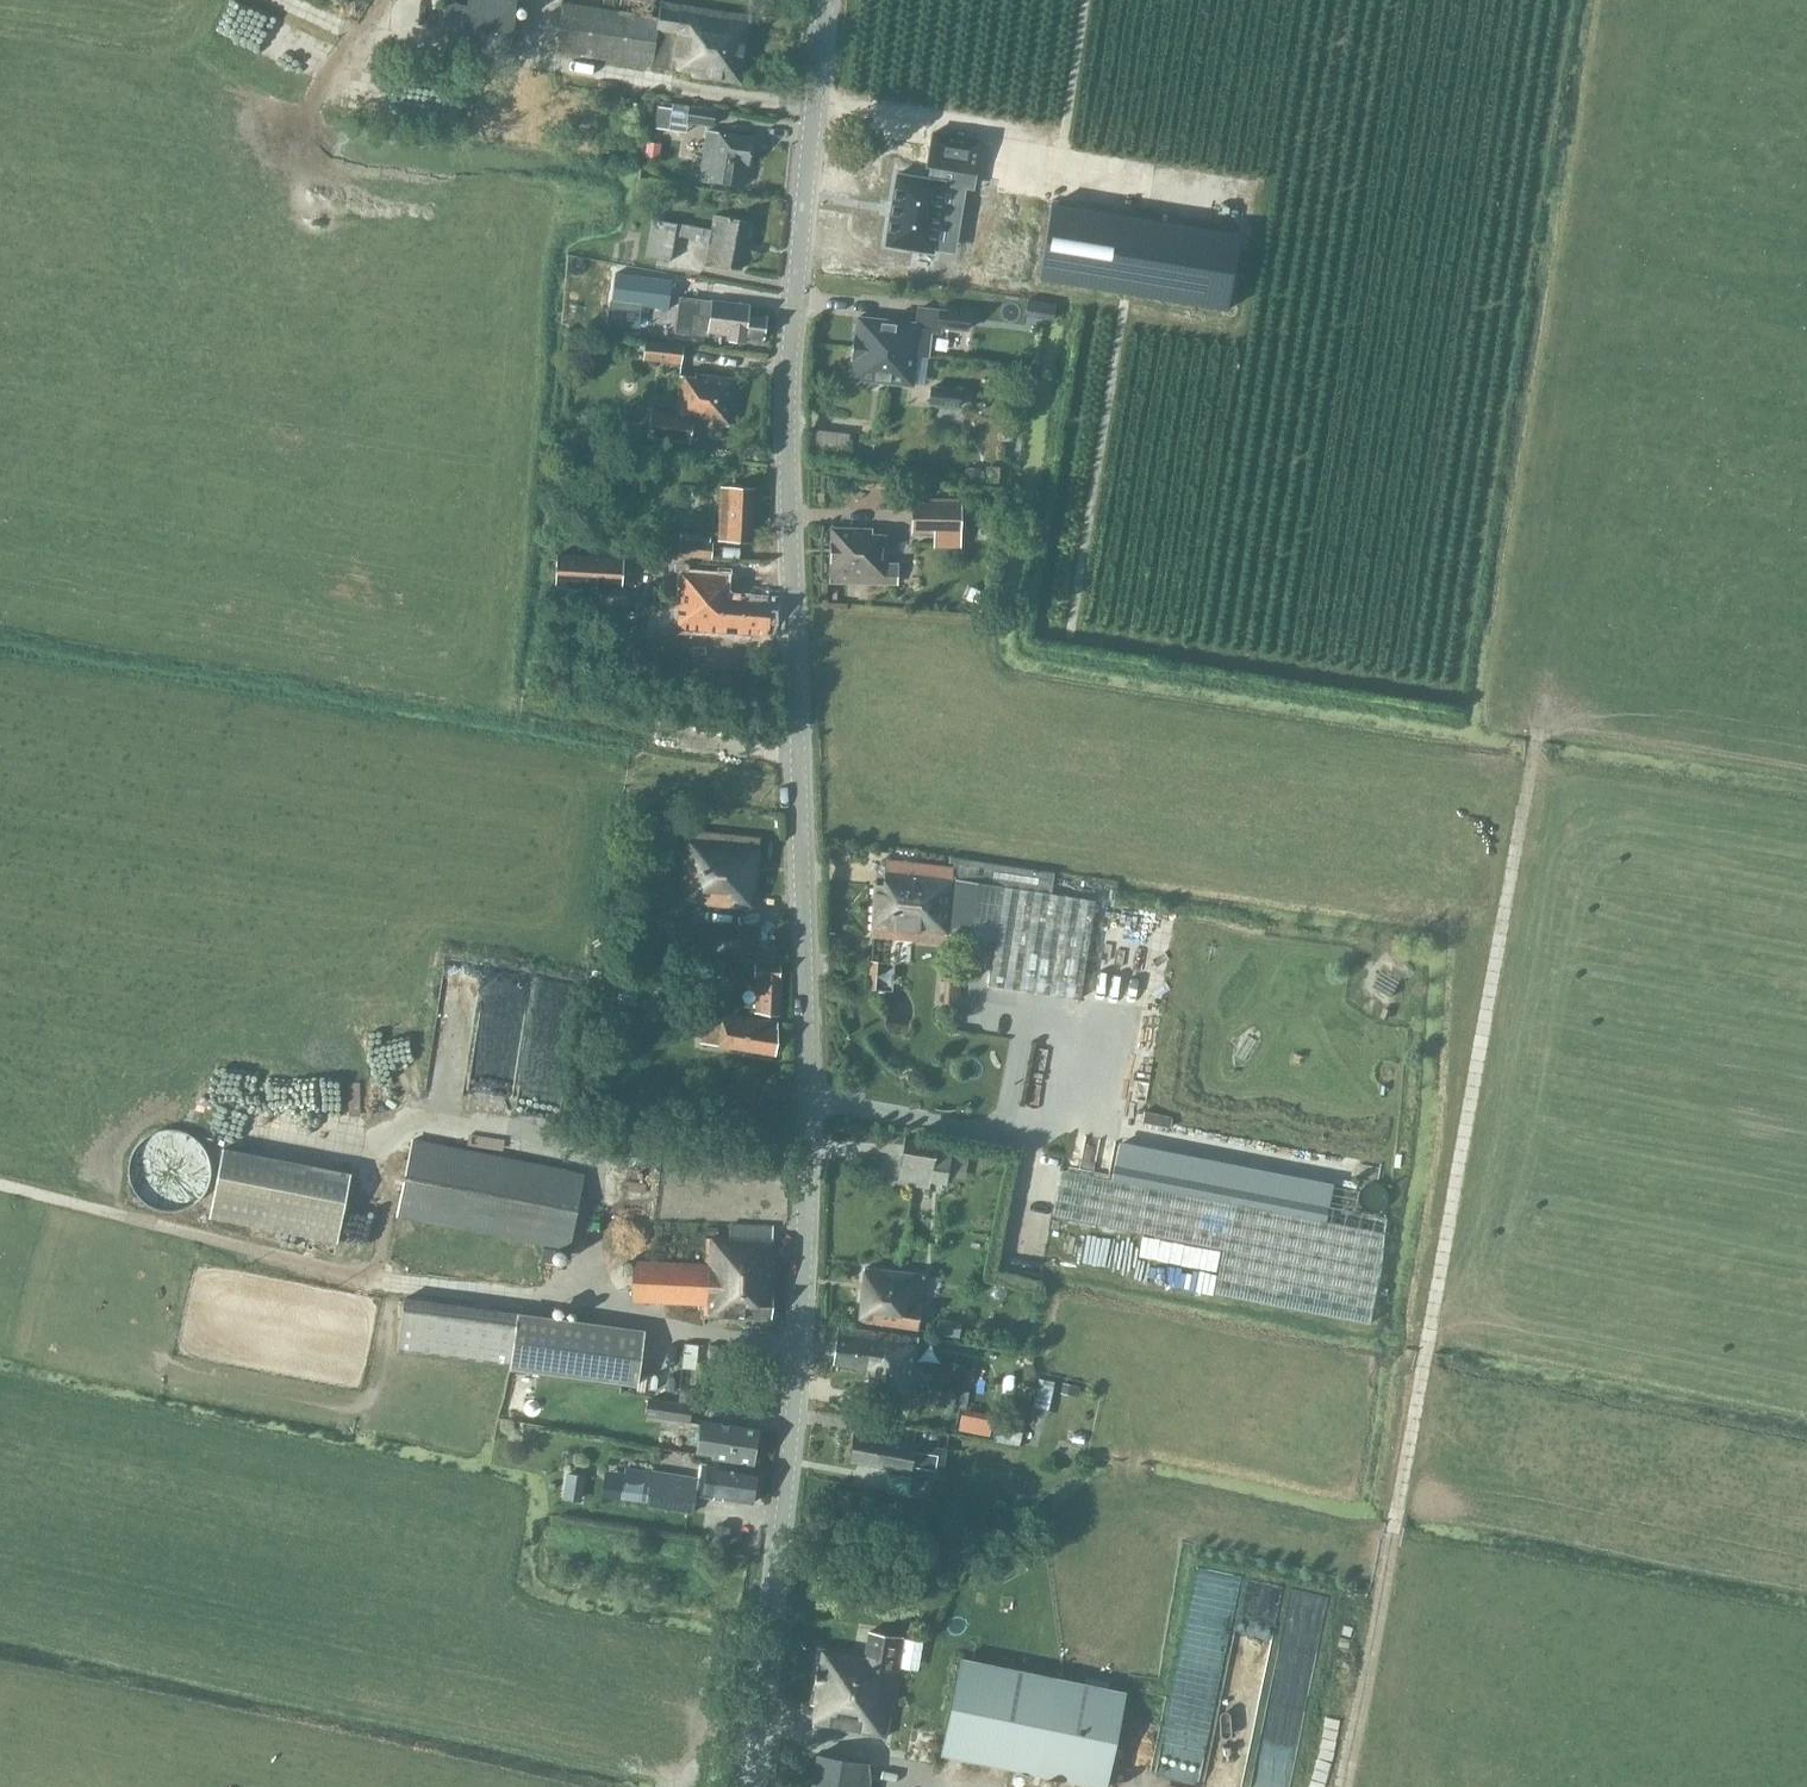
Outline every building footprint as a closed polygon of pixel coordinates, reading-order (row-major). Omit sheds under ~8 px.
[(508,43),(516,0),(444,0),(438,31),(508,43)] [(686,75),(738,83),(741,61),(747,58),(749,45),(745,41),(748,16),(660,2),(658,16),(651,15),(653,0),(621,0),(619,11),(563,2),(555,52),(670,70),(670,68),(686,71),(686,75)] [(629,103),(624,127),(640,130),(645,107),(629,103)] [(691,106),(688,122),(715,127),(718,110),(691,106)] [(895,163),(884,234),(931,241),(942,172),(956,175),(958,160),(973,163),(979,128),(929,121),(924,155),(928,156),(926,168),(895,163)] [(710,177),(710,181),(746,187),(749,164),(753,138),(707,131),(703,157),(700,176),(710,177)] [(1052,203),(1039,278),(1229,310),(1241,235),(1052,203)] [(713,216),(711,229),(708,244),(704,262),(740,269),(745,239),(749,236),(751,225),(748,225),(748,222),(713,216)] [(652,219),(645,256),(671,260),(677,224),(652,219)] [(668,309),(672,280),(616,273),(612,302),(642,306),(668,309)] [(681,296),(676,333),(709,337),(710,334),(729,336),(728,339),(763,344),(767,317),(748,314),(749,305),(681,296)] [(854,336),(853,348),(917,354),(929,356),(931,331),(940,332),(941,327),(939,326),(941,310),(920,308),(918,323),(858,317),(856,336),(854,336)] [(941,310),(939,326),(941,327),(967,330),(969,313),(941,310)] [(643,358),(682,363),(684,345),(645,341),(643,358)] [(853,348),(851,359),(854,359),(852,378),(913,385),(917,354),(853,348)] [(650,412),(647,437),(689,442),(691,425),(714,428),(715,421),(729,423),(734,378),(696,374),(696,377),(678,375),(673,415),(650,412)] [(932,387),(930,403),(960,407),(962,390),(932,387)] [(648,441),(629,437),(627,448),(645,452),(648,441)] [(721,504),(720,539),(750,541),(753,488),(722,487),(721,504)] [(913,502),(912,533),(962,535),(963,503),(913,502)] [(831,528),(829,582),(898,584),(898,563),(888,563),(888,535),(872,535),(872,529),(831,528)] [(681,541),(680,554),(712,557),(713,544),(681,541)] [(558,554),(556,583),(622,587),(624,558),(558,554)] [(676,627),(765,635),(767,603),(722,599),(725,575),(680,571),(680,574),(676,574),(675,585),(679,585),(676,627)] [(680,901),(696,903),(697,905),(705,907),(712,903),(749,906),(750,892),(754,893),(759,839),(686,832),(680,901)] [(1055,875),(951,859),(949,871),(952,871),(948,934),(996,941),(989,985),(1080,999),(1096,900),(1052,893),(1055,875)] [(948,941),(948,934),(952,871),(949,871),(885,862),(884,884),(873,883),(870,937),(948,941)] [(695,957),(693,973),(722,976),(724,961),(695,957)] [(775,1013),(778,964),(755,963),(754,976),(756,976),(754,1012),(775,1013)] [(700,1041),(772,1052),(777,1021),(705,1010),(700,1041)] [(906,1138),(898,1182),(930,1188),(931,1182),(946,1184),(951,1154),(936,1151),(938,1143),(906,1138)] [(399,1214),(569,1248),(584,1174),(414,1140),(399,1214)] [(1062,1170),(1053,1215),(1224,1249),(1215,1293),(1369,1323),(1386,1217),(1115,1165),(1112,1181),(1062,1170)] [(341,1240),(350,1195),(220,1169),(211,1214),(341,1240)] [(629,1301),(702,1304),(702,1316),(769,1319),(772,1259),(768,1259),(769,1227),(728,1225),(728,1240),(705,1239),(704,1265),(631,1262),(629,1301)] [(864,1269),(857,1323),(915,1331),(917,1320),(928,1322),(930,1306),(919,1304),(922,1277),(864,1269)] [(520,1314),(512,1367),(637,1384),(644,1331),(520,1314)] [(838,1329),(833,1365),(868,1370),(865,1393),(908,1399),(917,1340),(838,1329)] [(1031,1404),(1049,1407),(1053,1381),(1035,1378),(1031,1404)] [(523,1407),(523,1409),(523,1411),(524,1413),(524,1414),(526,1416),(527,1417),(529,1418),(530,1418),(532,1419),(534,1419),(536,1418),(537,1418),(539,1417),(540,1416),(541,1414),(542,1412),(543,1411),(543,1409),(543,1407),(542,1405),(541,1404),(540,1402),(539,1401),(537,1400),(536,1399),(534,1399),(532,1399),(530,1399),(528,1400),(527,1401),(526,1402),(524,1404),(524,1405),(523,1407)] [(647,1415),(690,1423),(693,1406),(649,1399),(647,1415)] [(963,1414),(960,1430),(990,1435),(993,1419),(963,1414)] [(696,1452),(711,1454),(750,1461),(755,1431),(701,1423),(696,1452)] [(855,1434),(850,1461),(927,1474),(931,1447),(855,1434)] [(647,1502),(647,1505),(693,1512),(696,1495),(753,1505),(758,1472),(717,1466),(717,1468),(712,1470),(710,1479),(715,1482),(714,1484),(699,1482),(700,1477),(653,1469),(652,1470),(647,1502)] [(627,1467),(622,1499),(647,1502),(652,1470),(627,1467)] [(890,1473),(886,1491),(910,1495),(913,1477),(890,1473)] [(568,1474),(564,1498),(578,1500),(581,1476),(568,1474)] [(717,1526),(715,1540),(729,1542),(731,1528),(717,1526)] [(812,1725),(886,1737),(897,1668),(902,1637),(869,1632),(865,1655),(819,1648),(810,1705),(815,1706),(812,1725)] [(1159,1647),(1157,1733),(1206,1734),(1207,1648),(1159,1647)] [(1049,1677),(961,1658),(942,1753),(1106,1786),(1111,1766),(1126,1693),(1109,1689),(1110,1682),(1086,1677),(1084,1684),(1049,1677)] [(1259,1735),(1260,1783),(1283,1782),(1282,1734),(1259,1735)] [(869,1757),(848,1756),(846,1786),(868,1786),(869,1757)]
